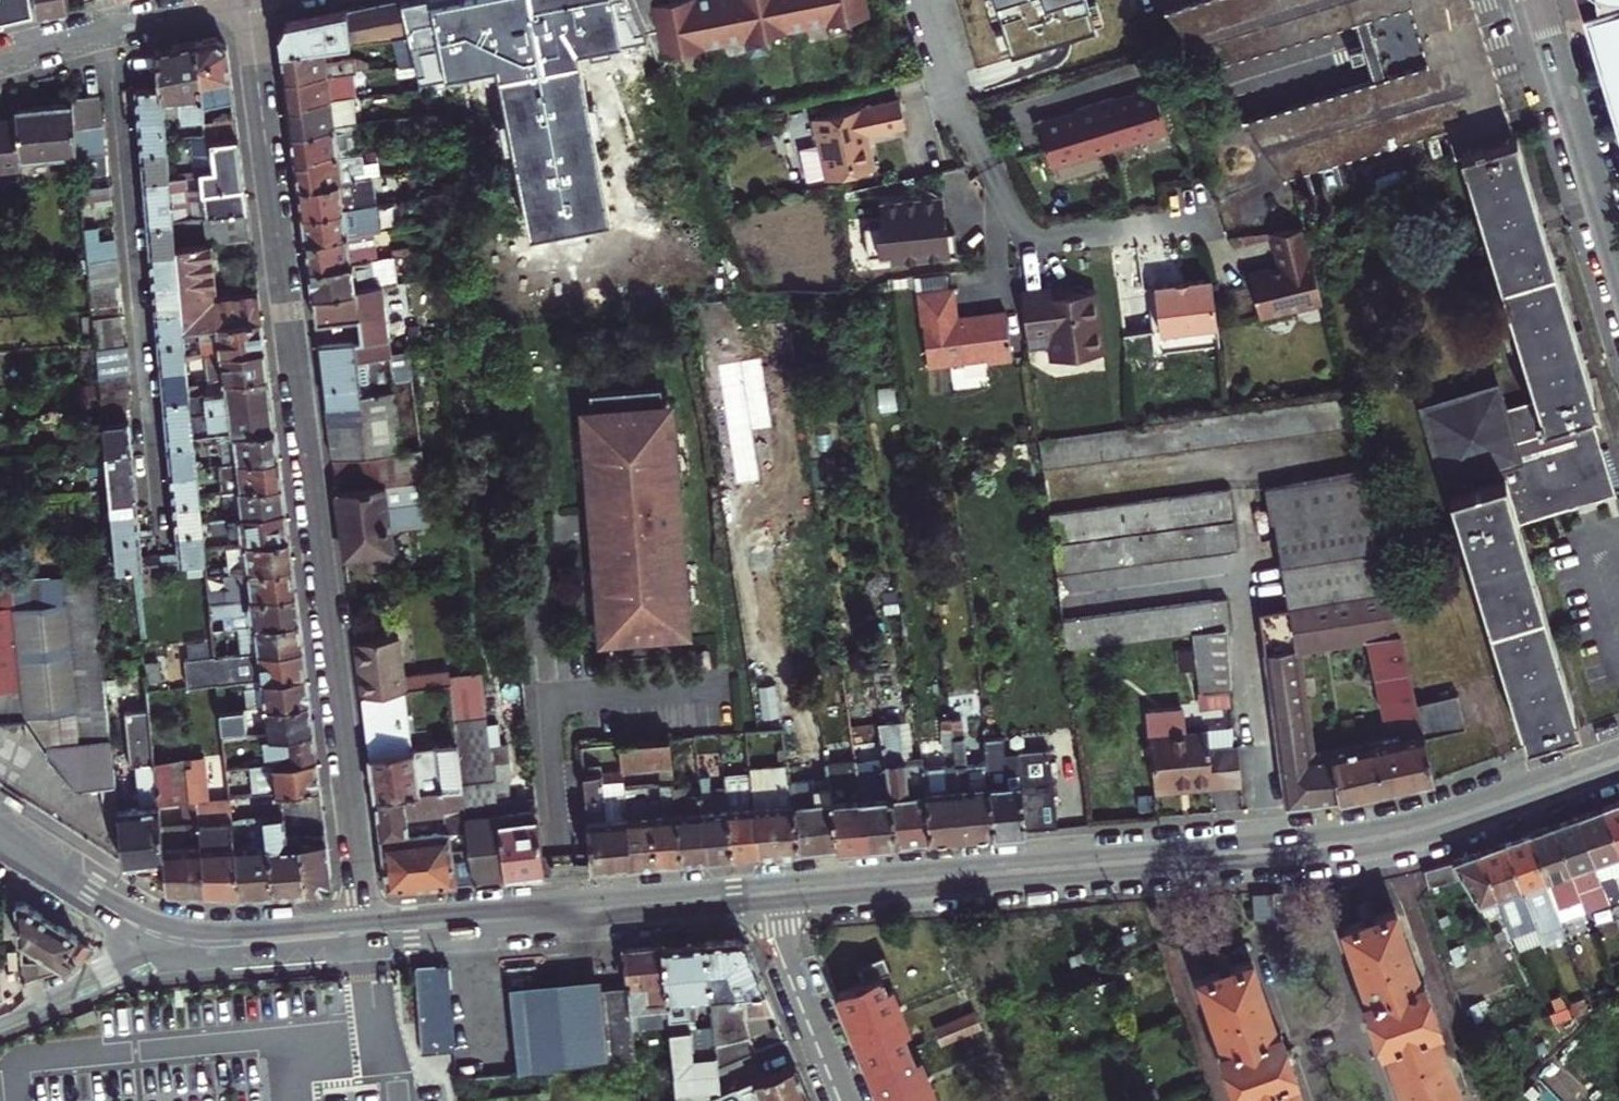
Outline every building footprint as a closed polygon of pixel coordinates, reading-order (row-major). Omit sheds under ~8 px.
[(6,20),(36,12),(34,0),(0,0),(0,22),(6,20)] [(68,7),(67,0),(34,0),(36,12),(54,10),(68,7)] [(346,10),(350,43),(392,37),(398,64),(415,62),(408,32),(399,0),(396,0),(375,4),(346,10)] [(408,32),(415,62),(419,77),(499,62),(531,231),(611,216),(579,48),(648,35),(645,27),(633,0),(399,0),(408,32)] [(645,27),(648,35),(655,51),(657,57),(868,13),(865,0),(680,0),(679,3),(677,2),(671,4),(670,0),(633,0),(645,27)] [(1013,60),(1097,33),(1086,0),(994,0),(1013,60)] [(1477,0),(1192,0),(1163,9),(1164,10),(1203,65),(1410,3),(1428,63),(1241,118),(1280,175),(1446,124),(1455,153),(1456,152),(1501,139),(1515,134),(1477,0)] [(1592,32),(1610,27),(1605,11),(1610,10),(1609,0),(1583,0),(1592,32)] [(1610,10),(1605,11),(1610,27),(1618,60),(1618,0),(1609,0),(1610,10)] [(321,46),(350,43),(346,10),(285,23),(285,22),(284,24),(280,34),(279,33),(278,35),(279,35),(280,45),(281,51),(321,46)] [(231,91),(226,47),(226,46),(225,45),(224,45),(215,38),(214,36),(214,37),(205,39),(196,41),(202,105),(207,103),(207,96),(231,91)] [(202,105),(196,41),(176,45),(156,49),(160,88),(161,99),(179,97),(181,116),(182,124),(203,122),(202,105)] [(323,60),(321,46),(281,51),(283,67),(284,79),(348,70),(356,69),(354,55),(323,60)] [(348,70),(284,79),(286,94),(288,106),(307,103),(307,98),(327,95),(328,100),(352,97),(348,71),(348,70)] [(137,120),(162,118),(161,99),(160,88),(134,91),(135,97),(137,120)] [(1036,122),(1048,161),(1063,157),(1130,137),(1164,127),(1151,88),(1113,99),(1112,95),(1074,107),(1075,110),(1036,122)] [(231,91),(207,96),(207,103),(232,98),(231,91)] [(73,126),(100,123),(97,94),(70,97),(71,103),(73,126)] [(289,119),(291,133),(355,124),(352,97),(328,100),(327,95),(307,98),(307,103),(288,106),(289,119)] [(179,97),(161,99),(162,118),(181,116),(179,97)] [(824,174),(825,178),(873,167),(865,132),(903,123),(900,108),(897,97),(811,117),(818,142),(798,147),(806,179),(824,174)] [(76,157),(76,155),(73,126),(71,103),(43,106),(15,109),(16,119),(21,168),(22,172),(25,171),(24,163),(48,160),(76,157)] [(164,139),(162,118),(137,120),(139,140),(139,149),(165,147),(164,139)] [(21,168),(16,119),(0,120),(0,171),(21,168)] [(355,124),(291,133),(293,146),(295,162),(315,159),(316,164),(337,161),(336,154),(362,151),(360,133),(376,131),(375,121),(355,124)] [(235,122),(204,126),(205,136),(205,141),(237,137),(235,122)] [(76,155),(103,152),(100,123),(73,126),(76,155)] [(1594,499),(1615,493),(1591,411),(1600,409),(1595,393),(1594,393),(1515,134),(1501,139),(1456,152),(1455,153),(1455,155),(1460,153),(1464,166),(1465,166),(1535,398),(1500,408),(1494,388),(1424,409),(1445,478),(1465,472),(1470,488),(1448,495),(1448,496),(1449,495),(1521,729),(1520,729),(1524,743),(1577,727),(1578,729),(1581,728),(1580,726),(1575,711),(1574,712),(1570,698),(1517,523),(1576,505),(1573,495),(1591,489),(1594,499)] [(203,191),(243,186),(240,160),(237,137),(205,141),(205,136),(193,137),(196,169),(200,169),(201,175),(203,191)] [(173,150),(172,138),(164,139),(165,147),(166,151),(173,150)] [(166,151),(165,147),(139,149),(140,156),(142,178),(168,175),(168,172),(166,151)] [(337,161),(316,164),(315,159),(295,162),(296,176),(298,187),(355,179),(355,173),(365,171),(362,151),(336,154),(337,161)] [(87,173),(105,171),(104,152),(103,152),(76,155),(76,157),(78,179),(88,178),(87,173)] [(48,160),(24,163),(25,171),(49,169),(48,160)] [(168,172),(168,175),(168,178),(186,176),(201,175),(200,169),(196,169),(168,172)] [(168,178),(168,175),(142,178),(144,197),(145,206),(147,224),(172,222),(172,220),(170,195),(168,178)] [(172,220),(203,216),(247,211),(245,200),(243,186),(203,191),(188,193),(186,176),(168,178),(170,195),(172,220)] [(355,179),(298,187),(300,203),(301,214),(374,204),(370,177),(355,179)] [(92,222),(90,202),(108,200),(107,185),(79,188),(83,223),(92,222)] [(957,252),(955,229),(947,230),(945,213),(943,193),(879,199),(882,222),(864,224),(868,254),(890,252),(890,259),(957,252)] [(374,204),(301,214),(303,231),(305,241),(371,233),(378,232),(374,204)] [(247,211),(203,216),(207,244),(250,238),(248,224),(247,211)] [(148,243),(149,253),(175,251),(175,248),(172,222),(147,224),(148,243)] [(97,239),(96,229),(83,230),(86,259),(113,257),(114,257),(112,238),(97,239)] [(371,233),(305,241),(307,258),(308,268),(375,260),(371,233)] [(1321,311),(1304,237),(1271,241),(1279,274),(1248,281),(1259,325),(1321,311)] [(175,253),(207,249),(207,244),(175,248),(175,251),(175,253)] [(217,295),(216,290),(211,248),(207,249),(175,253),(178,280),(181,309),(183,329),(194,327),(198,327),(229,323),(260,319),(258,302),(257,289),(217,295)] [(175,253),(175,251),(149,253),(151,272),(152,282),(178,280),(175,253)] [(89,286),(115,284),(113,257),(86,259),(88,272),(89,286)] [(375,260),(308,268),(310,284),(312,295),(382,286),(396,284),(392,257),(375,260)] [(181,309),(178,280),(152,282),(153,293),(155,311),(181,309)] [(92,316),(92,317),(119,314),(119,313),(118,314),(117,303),(114,303),(112,285),(89,288),(92,316)] [(382,286),(312,295),(314,312),(315,324),(358,318),(361,339),(388,336),(382,286)] [(1207,292),(1157,299),(1165,355),(1215,348),(1207,292)] [(1024,343),(1051,339),(1054,362),(1104,355),(1096,298),(1046,304),(1045,293),(1017,297),(1024,343)] [(948,299),(911,305),(923,378),(1007,365),(999,315),(952,322),(948,299)] [(157,328),(158,341),(183,338),(183,337),(183,329),(181,309),(155,311),(157,328)] [(95,342),(95,346),(122,344),(119,314),(92,317),(93,329),(94,339),(95,342)] [(92,316),(83,316),(84,330),(93,329),(92,317),(92,316)] [(260,319),(229,323),(198,327),(201,353),(264,347),(263,335),(260,319)] [(183,337),(195,335),(194,327),(183,329),(183,337)] [(85,340),(94,339),(93,329),(84,330),(85,340)] [(361,339),(350,339),(353,360),(388,355),(388,336),(361,339)] [(159,355),(161,370),(186,368),(185,358),(185,354),(183,338),(158,341),(159,355)] [(357,393),(353,360),(350,339),(315,343),(319,377),(321,398),(322,404),(358,400),(357,393)] [(98,376),(125,373),(122,344),(95,346),(95,348),(97,361),(98,376)] [(186,376),(187,381),(223,376),(267,371),(265,361),(264,347),(201,353),(185,354),(185,358),(186,368),(186,376)] [(83,363),(97,361),(95,348),(82,349),(83,363)] [(162,381),(163,399),(187,397),(187,381),(186,376),(186,368),(161,370),(162,381)] [(269,388),(267,371),(223,376),(224,387),(210,389),(210,398),(205,398),(206,406),(270,399),(269,388)] [(125,373),(98,376),(99,380),(100,398),(127,395),(125,373)] [(1595,393),(1600,409),(1604,407),(1595,379),(1591,381),(1595,393)] [(205,398),(210,398),(210,389),(192,391),(195,407),(206,406),(205,398)] [(362,435),(364,451),(399,448),(392,389),(357,393),(358,400),(360,418),(362,435)] [(126,407),(128,407),(127,395),(100,398),(101,409),(126,407)] [(164,408),(168,445),(193,443),(188,401),(187,397),(163,399),(164,408)] [(214,420),(230,418),(231,431),(273,426),(272,416),(270,399),(206,406),(206,412),(212,412),(214,420)] [(360,418),(358,400),(322,404),(323,416),(324,422),(360,418)] [(601,633),(688,626),(671,405),(584,412),(601,633)] [(131,448),(128,419),(122,419),(122,415),(126,414),(126,407),(101,409),(106,451),(131,448)] [(360,418),(324,422),(326,433),(326,438),(362,435),(360,418)] [(223,459),(277,453),(275,443),(273,426),(231,431),(220,433),(223,459)] [(364,451),(362,435),(326,438),(328,450),(328,455),(364,451)] [(171,474),(196,472),(193,443),(168,445),(169,462),(171,474)] [(399,448),(364,451),(328,455),(338,525),(341,551),(392,545),(386,501),(425,496),(419,446),(399,448)] [(131,448),(106,451),(108,474),(109,480),(133,478),(131,448)] [(94,475),(108,474),(106,451),(92,452),(94,475)] [(224,466),(237,465),(239,484),(280,480),(279,468),(277,453),(223,459),(224,466)] [(1266,511),(1270,511),(1290,507),(1290,503),(1344,493),(1345,497),(1366,493),(1359,461),(1260,480),(1266,511)] [(239,484),(237,465),(224,466),(226,486),(239,484)] [(172,489),(173,503),(199,501),(196,472),(171,474),(172,489)] [(95,488),(109,487),(109,480),(108,474),(94,475),(95,488)] [(112,509),(136,507),(133,478),(109,480),(109,487),(110,489),(112,509)] [(226,486),(221,487),(225,513),(283,507),(282,495),(280,480),(239,484),(226,486)] [(1049,538),(1231,513),(1227,484),(1046,508),(1049,538)] [(1573,495),(1576,505),(1594,499),(1591,489),(1573,495)] [(1345,497),(1290,507),(1270,511),(1282,585),(1284,599),(1386,582),(1367,499),(1346,503),(1345,497)] [(174,515),(176,532),(202,530),(200,516),(199,501),(173,503),(174,515)] [(115,538),(139,536),(138,522),(136,507),(112,509),(114,530),(115,538)] [(285,524),(283,507),(225,513),(200,516),(202,530),(239,526),(241,539),(287,534),(285,524)] [(1236,550),(1232,518),(1216,520),(1220,553),(1236,551),(1236,550)] [(1200,522),(1204,555),(1220,553),(1216,520),(1200,522)] [(1204,555),(1200,522),(1185,524),(1189,557),(1204,555)] [(1174,559),(1189,557),(1185,524),(1170,526),(1174,559)] [(1161,560),(1174,559),(1170,526),(1157,528),(1161,560)] [(1161,560),(1157,528),(1143,530),(1146,562),(1161,560)] [(177,542),(178,553),(179,562),(204,559),(202,530),(176,532),(177,542)] [(1129,564),(1146,562),(1143,530),(1126,532),(1129,564)] [(1115,566),(1129,564),(1126,532),(1111,534),(1115,566)] [(216,561),(205,562),(206,571),(223,569),(290,562),(289,552),(287,534),(241,539),(214,542),(216,561)] [(1115,566),(1111,534),(1096,536),(1100,568),(1115,566)] [(141,556),(139,536),(115,538),(117,568),(143,565),(142,556),(141,556)] [(1084,570),(1100,568),(1096,536),(1081,538),(1084,570)] [(1084,570),(1081,538),(1067,540),(1071,571),(1084,570)] [(1071,571),(1067,540),(1050,542),(1054,573),(1071,571)] [(178,553),(160,554),(161,564),(179,562),(178,553)] [(161,564),(160,554),(150,555),(142,556),(143,565),(161,564)] [(290,562),(223,569),(226,597),(293,590),(293,583),(290,562)] [(101,683),(89,570),(59,573),(77,748),(107,744),(101,683)] [(11,579),(26,718),(49,716),(35,577),(11,579)] [(11,579),(0,579),(0,719),(26,718),(11,579)] [(1280,800),(1339,794),(1366,788),(1393,781),(1388,755),(1380,757),(1375,734),(1304,750),(1291,642),(1376,629),(1392,703),(1398,702),(1399,708),(1414,705),(1386,582),(1284,599),(1254,604),(1256,619),(1262,667),(1266,691),(1280,800)] [(1282,585),(1253,590),(1254,604),(1284,599),(1282,585)] [(215,589),(208,590),(209,599),(216,598),(215,589)] [(234,609),(236,622),(237,622),(297,615),(296,606),(293,590),(226,597),(216,598),(209,599),(210,611),(234,609)] [(1229,623),(1230,622),(1226,593),(1212,595),(1216,624),(1229,623)] [(1202,626),(1216,624),(1212,595),(1197,596),(1201,626),(1202,626)] [(1185,628),(1201,626),(1197,596),(1181,598),(1185,628)] [(1171,630),(1185,628),(1181,598),(1167,600),(1171,630)] [(1171,630),(1167,600),(1151,602),(1154,632),(1171,630)] [(1154,632),(1151,602),(1135,604),(1139,634),(1154,632)] [(1139,634),(1135,604),(1120,606),(1124,636),(1139,634)] [(1109,638),(1124,636),(1120,606),(1105,608),(1109,638)] [(1095,640),(1109,638),(1105,608),(1091,609),(1095,640)] [(1079,641),(1095,640),(1091,609),(1075,612),(1079,641)] [(1079,641),(1075,612),(1059,614),(1063,644),(1079,641)] [(299,632),(297,615),(237,622),(240,648),(300,642),(299,632)] [(221,630),(220,623),(211,624),(214,648),(214,651),(230,650),(227,629),(221,630)] [(1229,623),(1216,624),(1202,626),(1210,687),(1236,683),(1229,623)] [(400,660),(397,635),(352,640),(355,662),(359,692),(361,692),(401,688),(428,685),(425,658),(400,660)] [(240,648),(243,676),(260,674),(303,668),(302,658),(300,642),(240,648)] [(185,684),(216,679),(214,651),(214,648),(182,652),(185,684)] [(240,648),(230,650),(214,651),(216,679),(225,678),(243,676),(240,648)] [(167,653),(146,656),(149,682),(171,679),(167,653)] [(306,686),(303,668),(260,674),(261,679),(244,681),(247,704),(307,698),(306,686)] [(1424,718),(1465,709),(1457,675),(1416,684),(1424,718)] [(161,844),(159,824),(157,804),(153,760),(145,688),(144,678),(101,683),(107,744),(112,793),(114,812),(118,850),(120,861),(120,863),(122,863),(142,861),(163,859),(161,844)] [(218,692),(227,691),(225,678),(216,679),(218,692)] [(361,692),(364,726),(369,764),(373,794),(461,786),(458,761),(455,741),(405,747),(402,729),(399,729),(397,711),(404,711),(401,688),(361,692)] [(222,730),(222,735),(247,732),(245,713),(252,712),(253,723),(266,722),(267,730),(311,726),(309,715),(307,698),(247,704),(226,706),(219,706),(222,730)] [(1413,777),(1430,772),(1427,758),(1414,705),(1399,708),(1398,702),(1392,703),(1395,716),(1398,729),(1375,734),(1380,757),(1388,755),(1393,781),(1413,777)] [(1207,742),(1206,728),(1184,729),(1183,703),(1142,707),(1148,783),(1179,781),(1236,777),(1234,740),(1207,742)] [(1372,721),(1395,716),(1392,703),(1369,708),(1372,721)] [(906,753),(910,787),(926,785),(926,780),(914,781),(906,714),(898,715),(902,753),(906,753)] [(916,835),(931,834),(926,785),(910,787),(906,753),(902,753),(898,715),(879,717),(879,718),(886,763),(898,837),(916,835)] [(461,786),(466,829),(468,845),(472,876),(487,875),(504,874),(497,811),(488,742),(487,734),(485,717),(453,720),(455,741),(458,761),(461,786)] [(969,756),(965,717),(951,719),(955,757),(969,756)] [(923,752),(926,780),(926,785),(931,834),(949,832),(964,830),(955,757),(951,719),(939,720),(942,750),(923,752)] [(290,756),(314,754),(312,742),(311,726),(267,730),(251,732),(254,750),(265,748),(289,746),(290,756)] [(222,737),(222,735),(222,730),(215,731),(219,768),(225,768),(225,762),(222,737)] [(1002,735),(986,736),(988,754),(995,827),(1012,826),(1025,825),(1019,778),(1015,747),(1003,748),(1002,735)] [(674,768),(674,737),(622,737),(621,768),(674,768)] [(1052,774),(1048,743),(1015,747),(1019,778),(1052,774)] [(112,793),(107,744),(77,748),(49,751),(54,794),(98,790),(100,809),(107,813),(114,812),(112,793)] [(785,760),(784,753),(783,745),(776,746),(778,761),(785,760)] [(265,748),(267,758),(271,758),(290,756),(289,746),(265,748)] [(823,749),(784,753),(785,760),(799,846),(818,844),(837,842),(826,770),(823,749)] [(253,790),(261,789),(291,786),(318,784),(316,771),(314,754),(290,756),(271,758),(272,770),(264,771),(251,773),(253,790)] [(988,754),(969,756),(955,757),(964,830),(981,829),(995,827),(988,754)] [(180,802),(175,758),(153,760),(157,804),(180,802)] [(264,771),(272,770),(271,758),(267,758),(263,759),(264,771)] [(799,846),(785,760),(778,761),(746,765),(751,801),(748,801),(751,826),(756,825),(759,850),(781,848),(799,846)] [(201,799),(196,763),(191,764),(194,799),(201,799)] [(868,815),(871,839),(884,838),(898,837),(886,763),(871,765),(874,791),(860,793),(858,793),(861,816),(868,815)] [(188,800),(194,799),(191,764),(184,764),(188,800)] [(748,801),(751,801),(746,765),(722,768),(722,772),(723,779),(726,803),(733,852),(748,851),(759,850),(756,825),(751,826),(748,801)] [(874,791),(871,765),(856,767),(860,793),(874,791)] [(860,793),(856,767),(826,770),(837,842),(857,840),(871,839),(868,815),(861,816),(858,793),(860,793)] [(600,775),(599,770),(580,772),(591,866),(609,864),(630,862),(622,792),(619,774),(600,775)] [(237,773),(240,792),(247,791),(245,772),(237,773)] [(714,773),(715,780),(723,779),(722,772),(714,773)] [(1019,778),(1025,825),(1046,823),(1058,822),(1052,774),(1019,778)] [(291,786),(293,803),(306,802),(320,800),(318,784),(291,786)] [(290,890),(303,889),(296,831),(293,803),(291,786),(261,789),(265,823),(267,840),(272,890),(290,890)] [(377,827),(378,837),(409,834),(406,815),(442,811),(444,831),(450,831),(457,830),(466,829),(461,786),(373,794),(376,818),(377,827)] [(723,853),(733,852),(726,803),(714,805),(711,786),(698,788),(700,806),(695,806),(698,832),(703,831),(707,855),(723,853)] [(658,805),(647,806),(653,860),(667,858),(678,857),(673,808),(671,791),(670,788),(656,789),(658,805)] [(695,806),(700,806),(698,788),(683,789),(685,806),(673,808),(678,857),(694,856),(707,855),(703,831),(698,832),(695,806)] [(683,789),(671,791),(673,808),(685,806),(683,789)] [(622,792),(630,862),(646,860),(653,860),(647,806),(645,790),(622,792)] [(1612,796),(1602,800),(1618,848),(1618,794),(1612,796)] [(197,822),(194,799),(188,800),(190,822),(197,822)] [(197,822),(210,821),(210,806),(201,807),(201,799),(194,799),(197,822)] [(1602,800),(1589,804),(1576,809),(1604,886),(1618,881),(1618,848),(1602,800)] [(293,803),(296,831),(309,830),(307,809),(306,802),(293,803)] [(210,806),(210,821),(197,822),(203,889),(219,890),(238,891),(230,815),(230,805),(210,806)] [(309,830),(323,829),(321,808),(307,809),(309,830)] [(541,871),(534,808),(497,811),(504,874),(520,873),(529,872),(541,871)] [(1579,895),(1604,886),(1576,809),(1563,814),(1552,818),(1579,895)] [(256,891),(272,890),(267,840),(246,841),(245,824),(245,814),(230,815),(238,891),(256,891)] [(1581,900),(1579,895),(1552,818),(1539,823),(1527,827),(1557,909),(1581,900)] [(161,844),(186,843),(184,822),(159,824),(161,844)] [(186,888),(203,889),(197,822),(190,822),(184,822),(186,843),(161,844),(163,859),(164,877),(166,887),(186,888)] [(267,840),(265,823),(245,824),(246,841),(267,840)] [(1557,909),(1527,827),(1515,831),(1503,835),(1536,926),(1543,945),(1566,936),(1557,909)] [(317,889),(329,877),(323,829),(309,830),(296,831),(303,889),(317,889)] [(468,845),(466,829),(457,830),(458,846),(468,845)] [(409,834),(378,837),(380,853),(381,864),(413,862),(411,850),(451,847),(450,831),(444,831),(409,834)] [(1536,926),(1503,835),(1491,840),(1477,845),(1499,902),(1511,935),(1536,926)] [(472,876),(468,845),(458,846),(463,882),(472,881),(472,876)] [(1499,902),(1477,845),(1464,849),(1449,855),(1459,870),(1483,908),(1499,902)] [(381,864),(384,888),(421,886),(455,883),(451,847),(411,850),(413,862),(381,864)] [(1426,882),(1459,870),(1449,855),(1419,862),(1426,882)] [(1609,902),(1618,930),(1618,898),(1609,902)] [(1393,903),(1340,922),(1366,994),(1363,995),(1373,1022),(1380,1043),(1384,1041),(1405,1100),(1445,1100),(1461,1095),(1435,1023),(1439,1022),(1422,974),(1418,975),(1393,903)] [(54,923),(23,904),(17,906),(21,954),(27,953),(29,947),(46,957),(67,970),(70,969),(76,960),(66,953),(74,940),(76,937),(54,923)] [(750,945),(737,938),(725,939),(706,940),(711,994),(729,992),(735,1061),(787,1039),(750,945)] [(79,962),(88,948),(74,940),(66,953),(76,960),(79,962)] [(711,994),(706,940),(690,941),(664,943),(671,1025),(672,1028),(681,1028),(680,1019),(692,1018),(690,995),(711,994)] [(653,944),(627,946),(626,947),(627,960),(630,986),(634,1029),(671,1025),(664,943),(653,944)] [(890,990),(883,973),(891,969),(885,953),(859,964),(866,980),(839,991),(858,1037),(869,1064),(913,1046),(906,1030),(912,1027),(895,988),(890,990)] [(1249,956),(1198,974),(1209,1003),(1225,1047),(1221,1048),(1232,1079),(1238,1094),(1242,1092),(1245,1100),(1301,1100),(1291,1075),(1297,1073),(1289,1050),(1280,1026),(1275,1028),(1249,956)] [(67,970),(46,957),(41,978),(67,970)] [(22,968),(23,983),(41,978),(37,964),(22,968)] [(567,1031),(604,1028),(601,989),(600,973),(564,976),(512,980),(519,1070),(538,1069),(538,1066),(543,1065),(570,1063),(567,1031)] [(567,1031),(570,1063),(637,1057),(634,1029),(630,986),(601,989),(604,1028),(567,1031)] [(719,1067),(735,1061),(729,992),(711,994),(717,1054),(719,1067)] [(1565,1006),(1569,1015),(1583,1010),(1578,997),(1564,1002),(1565,1006)] [(1557,1020),(1569,1015),(1565,1006),(1548,1012),(1557,1020)] [(98,1020),(94,1007),(75,1015),(79,1028),(98,1020)] [(979,1019),(976,1010),(939,1025),(943,1034),(979,1019)] [(945,1040),(982,1025),(979,1019),(943,1034),(945,1040)] [(924,1041),(917,1025),(912,1027),(906,1030),(913,1046),(924,1041)] [(681,1028),(672,1028),(678,1100),(705,1100),(713,1098),(721,1094),(719,1067),(717,1054),(693,1057),(691,1027),(681,1028)] [(918,1060),(913,1046),(869,1064),(884,1100),(936,1100),(935,1099),(940,1097),(924,1058),(918,1060)] [(713,1098),(715,1100),(742,1100),(744,1100),(741,1095),(745,1093),(748,1100),(795,1100),(810,1094),(804,1079),(797,1063),(721,1094),(713,1098)] [(1589,1100),(1609,1100),(1599,1091),(1589,1100)]
